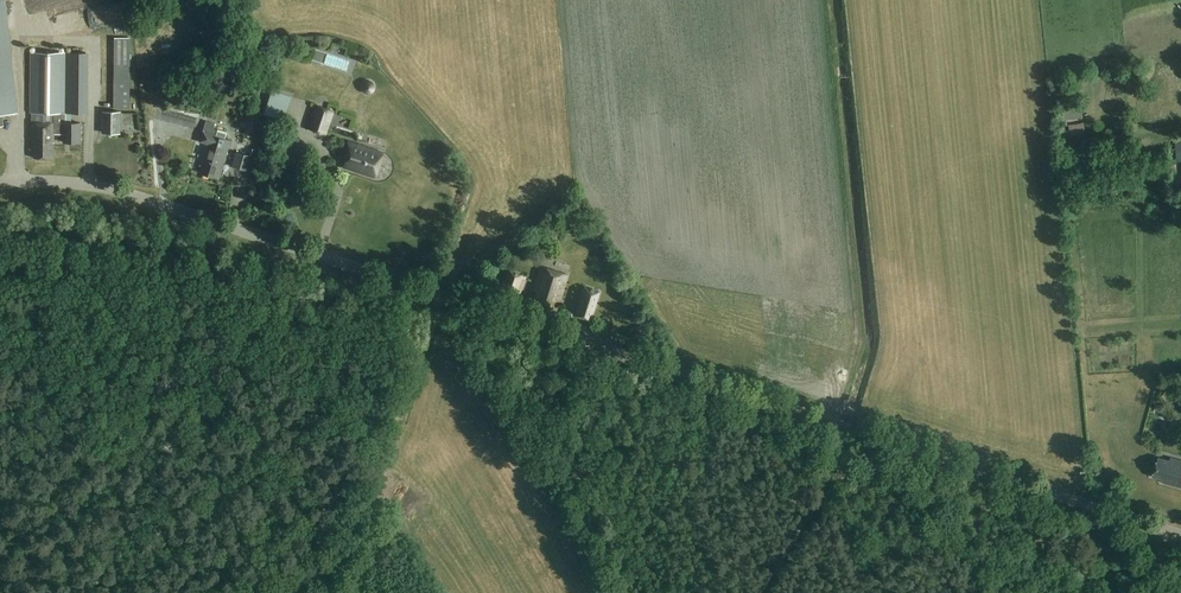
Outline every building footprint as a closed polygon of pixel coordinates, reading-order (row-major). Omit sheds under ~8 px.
[(2,114),(15,113),(3,0),(0,0),(0,114),(2,114)] [(103,62),(104,48),(96,48),(95,61),(103,62)] [(301,60),(303,51),(292,49),(290,57),(301,60)] [(28,53),(29,114),(31,114),(31,123),(32,143),(34,143),(34,159),(52,159),(52,143),(53,143),(53,133),(62,133),(62,143),(79,143),(79,123),(65,123),(63,123),(61,123),(61,113),(65,113),(84,113),(88,113),(88,102),(84,102),(78,102),(78,64),(84,64),(88,64),(88,52),(83,52),(28,53)] [(301,63),(325,71),(329,61),(304,52),(301,63)] [(103,86),(104,64),(92,64),(91,86),(103,86)] [(361,86),(361,87),(361,88),(361,89),(362,90),(362,91),(363,92),(364,93),(365,93),(366,94),(367,94),(369,94),(370,94),(371,93),(372,93),(373,92),(374,91),(374,90),(375,89),(375,88),(375,87),(375,86),(375,85),(374,83),(373,82),(372,82),(371,81),(370,80),(369,80),(368,80),(367,80),(366,80),(364,81),(363,82),(362,83),(361,85),(361,86)] [(224,93),(223,99),(233,101),(234,94),(224,93)] [(131,101),(124,103),(127,111),(134,108),(131,101)] [(284,130),(300,136),(309,108),(293,103),(284,130)] [(316,105),(309,128),(325,133),(333,111),(316,105)] [(1060,111),(1063,138),(1086,135),(1084,123),(1069,125),(1069,120),(1083,118),(1082,108),(1060,111)] [(103,111),(102,133),(120,133),(120,112),(103,111)] [(219,179),(220,177),(228,146),(231,147),(232,141),(224,138),(224,137),(226,131),(217,129),(217,130),(213,129),(213,128),(214,123),(206,121),(202,133),(199,142),(207,144),(205,149),(207,149),(200,173),(219,179)] [(246,124),(243,135),(251,137),(254,127),(246,124)] [(346,158),(344,167),(375,177),(383,153),(348,141),(343,157),(346,158)] [(232,165),(246,170),(254,172),(258,158),(260,151),(252,149),(250,156),(236,151),(232,165)] [(185,158),(190,161),(183,174),(191,177),(201,156),(189,151),(185,158)] [(555,315),(568,275),(542,267),(533,292),(536,292),(533,301),(542,303),(537,316),(549,319),(550,314),(555,315)] [(503,280),(498,293),(512,298),(513,295),(518,297),(525,276),(508,271),(505,280),(503,280)] [(589,320),(599,291),(585,287),(575,316),(589,320)] [(1170,458),(1169,461),(1158,458),(1153,476),(1164,479),(1163,482),(1180,487),(1180,461),(1170,458)]
